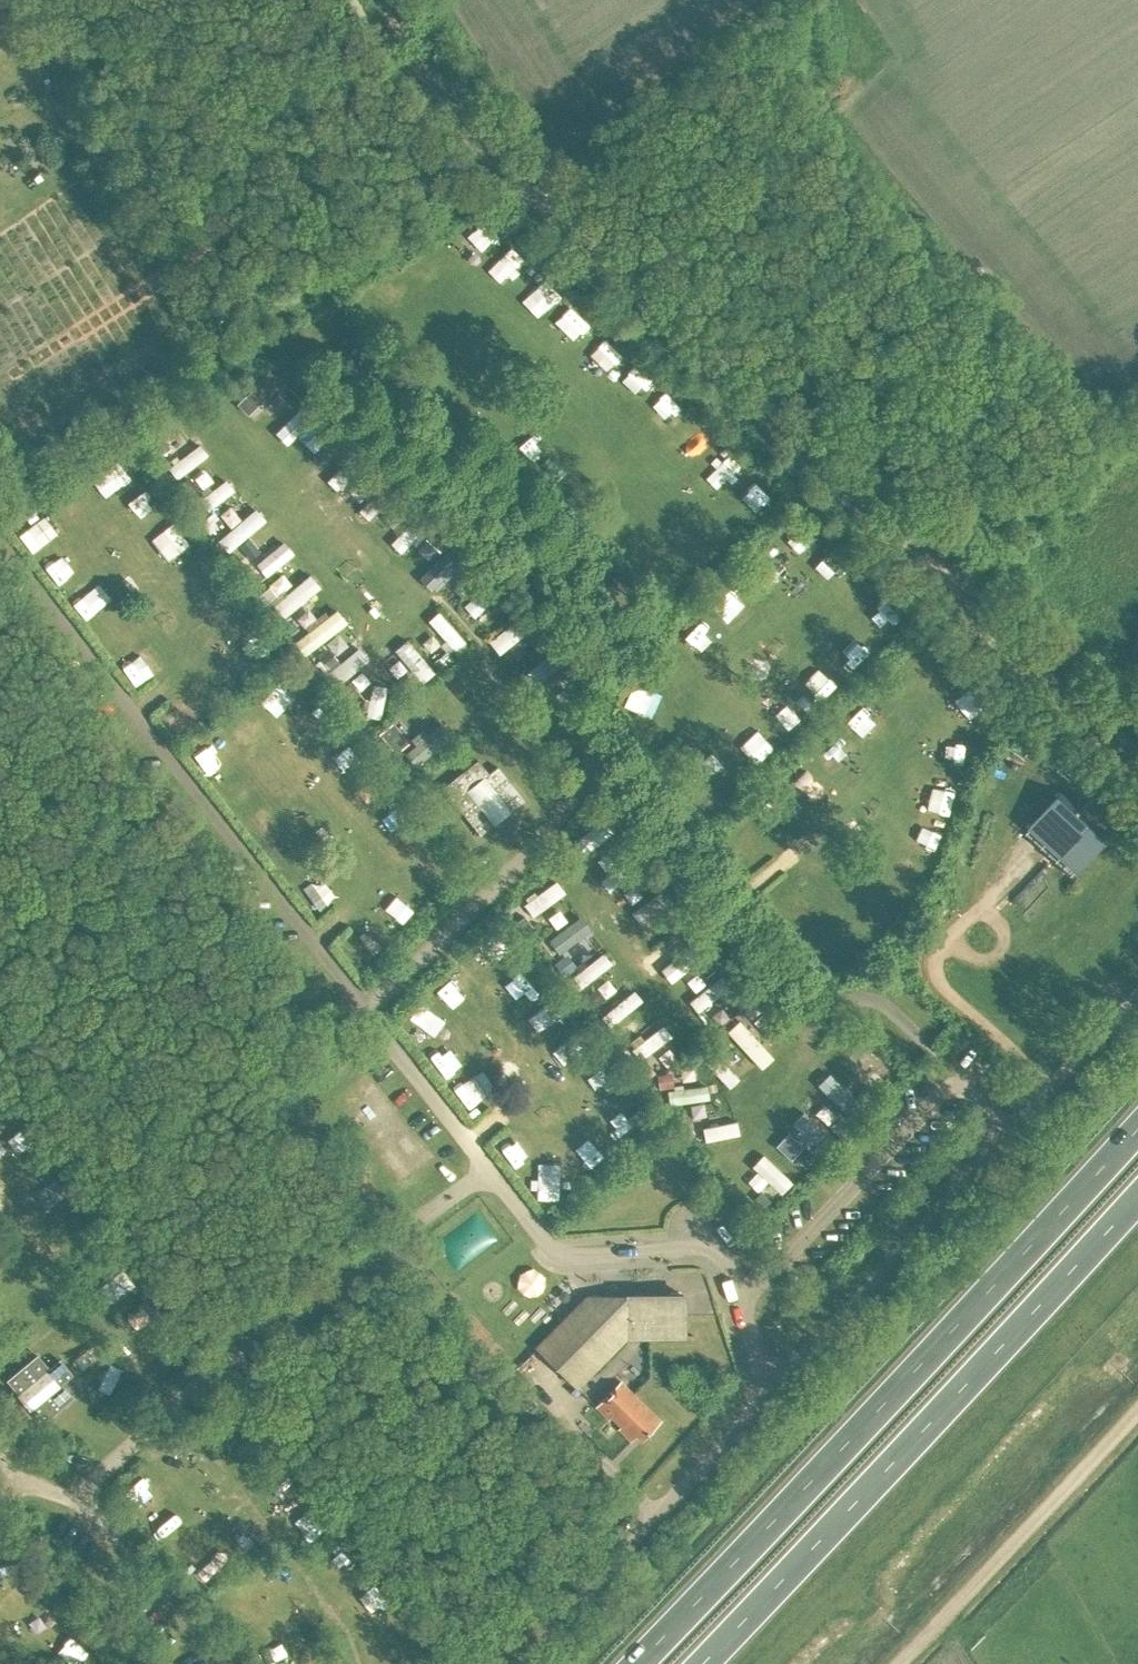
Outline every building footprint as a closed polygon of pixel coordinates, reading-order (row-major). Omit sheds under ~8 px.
[(310,398),(285,425),(315,452),(340,425),(310,398)] [(173,462),(181,475),(215,454),(208,441),(173,462)] [(345,488),(370,458),(358,448),(333,478),(345,488)] [(206,494),(212,505),(240,489),(235,478),(206,494)] [(384,484),(366,508),(378,517),(396,492),(384,484)] [(260,504),(224,538),(235,550),(272,516),(260,504)] [(406,549),(433,529),(423,516),(396,537),(406,549)] [(423,545),(435,563),(459,545),(447,528),(423,545)] [(261,580),(294,556),(284,542),(251,566),(261,580)] [(445,583),(463,553),(451,546),(433,576),(445,583)] [(294,608),(319,591),(311,579),(286,596),(294,608)] [(480,615),(507,592),(496,579),(469,602),(480,615)] [(453,640),(463,631),(445,609),(434,618),(453,640)] [(533,613),(498,635),(506,648),(542,627),(533,613)] [(337,684),(375,659),(365,644),(355,651),(343,632),(348,629),(339,615),(305,637),(337,684)] [(401,647),(427,681),(441,670),(415,636),(401,647)] [(128,664),(143,683),(168,663),(153,644),(128,664)] [(526,671),(536,684),(572,659),(563,645),(526,671)] [(372,704),(383,708),(393,685),(382,681),(372,704)] [(183,735),(209,715),(195,697),(169,717),(183,735)] [(491,774),(478,757),(437,789),(476,839),(524,800),(499,767),(491,774)] [(1069,876),(1107,835),(1061,792),(1023,834),(1069,876)] [(638,852),(605,876),(614,888),(647,864),(638,852)] [(621,885),(639,907),(662,889),(644,867),(621,885)] [(562,880),(529,900),(538,914),(571,894),(562,880)] [(638,910),(646,921),(670,903),(662,892),(638,910)] [(583,915),(556,935),(565,948),(592,927),(583,915)] [(678,980),(711,953),(699,938),(666,966),(678,980)] [(585,966),(574,953),(562,962),(571,974),(581,966),(593,981),(619,960),(608,947),(585,966)] [(727,972),(695,998),(704,1009),(737,983),(727,972)] [(751,1000),(738,1015),(725,1004),(715,1014),(733,1030),(745,1017),(766,1035),(777,1023),(751,1000)] [(765,1057),(775,1046),(745,1018),(735,1029),(765,1057)] [(671,1021),(637,1045),(645,1057),(679,1033),(671,1021)] [(846,1058),(862,1075),(852,1085),(870,1103),(903,1071),(869,1036),(846,1058)] [(675,1087),(676,1099),(715,1096),(714,1082),(700,1083),(699,1066),(664,1068),(665,1088),(675,1087)] [(798,1150),(811,1162),(825,1147),(828,1150),(842,1135),(811,1107),(795,1124),(809,1137),(798,1150)] [(711,1138),(746,1132),(744,1118),(709,1124),(711,1138)] [(766,1152),(756,1163),(787,1192),(798,1180),(766,1152)] [(479,1207),(439,1239),(461,1267),(502,1235),(479,1207)] [(576,1387),(571,1392),(572,1393),(627,1337),(692,1337),(692,1335),(685,1335),(684,1296),(648,1296),(648,1304),(627,1304),(627,1296),(587,1296),(586,1297),(592,1302),(567,1327),(562,1322),(536,1348),(576,1387)] [(8,1381),(41,1421),(42,1422),(71,1397),(60,1384),(66,1379),(54,1365),(48,1370),(37,1357),(8,1381)] [(660,1421),(621,1383),(610,1393),(612,1395),(609,1399),(606,1397),(596,1407),(608,1419),(611,1416),(621,1426),(618,1429),(630,1440),(636,1435),(642,1440),(660,1421)]
